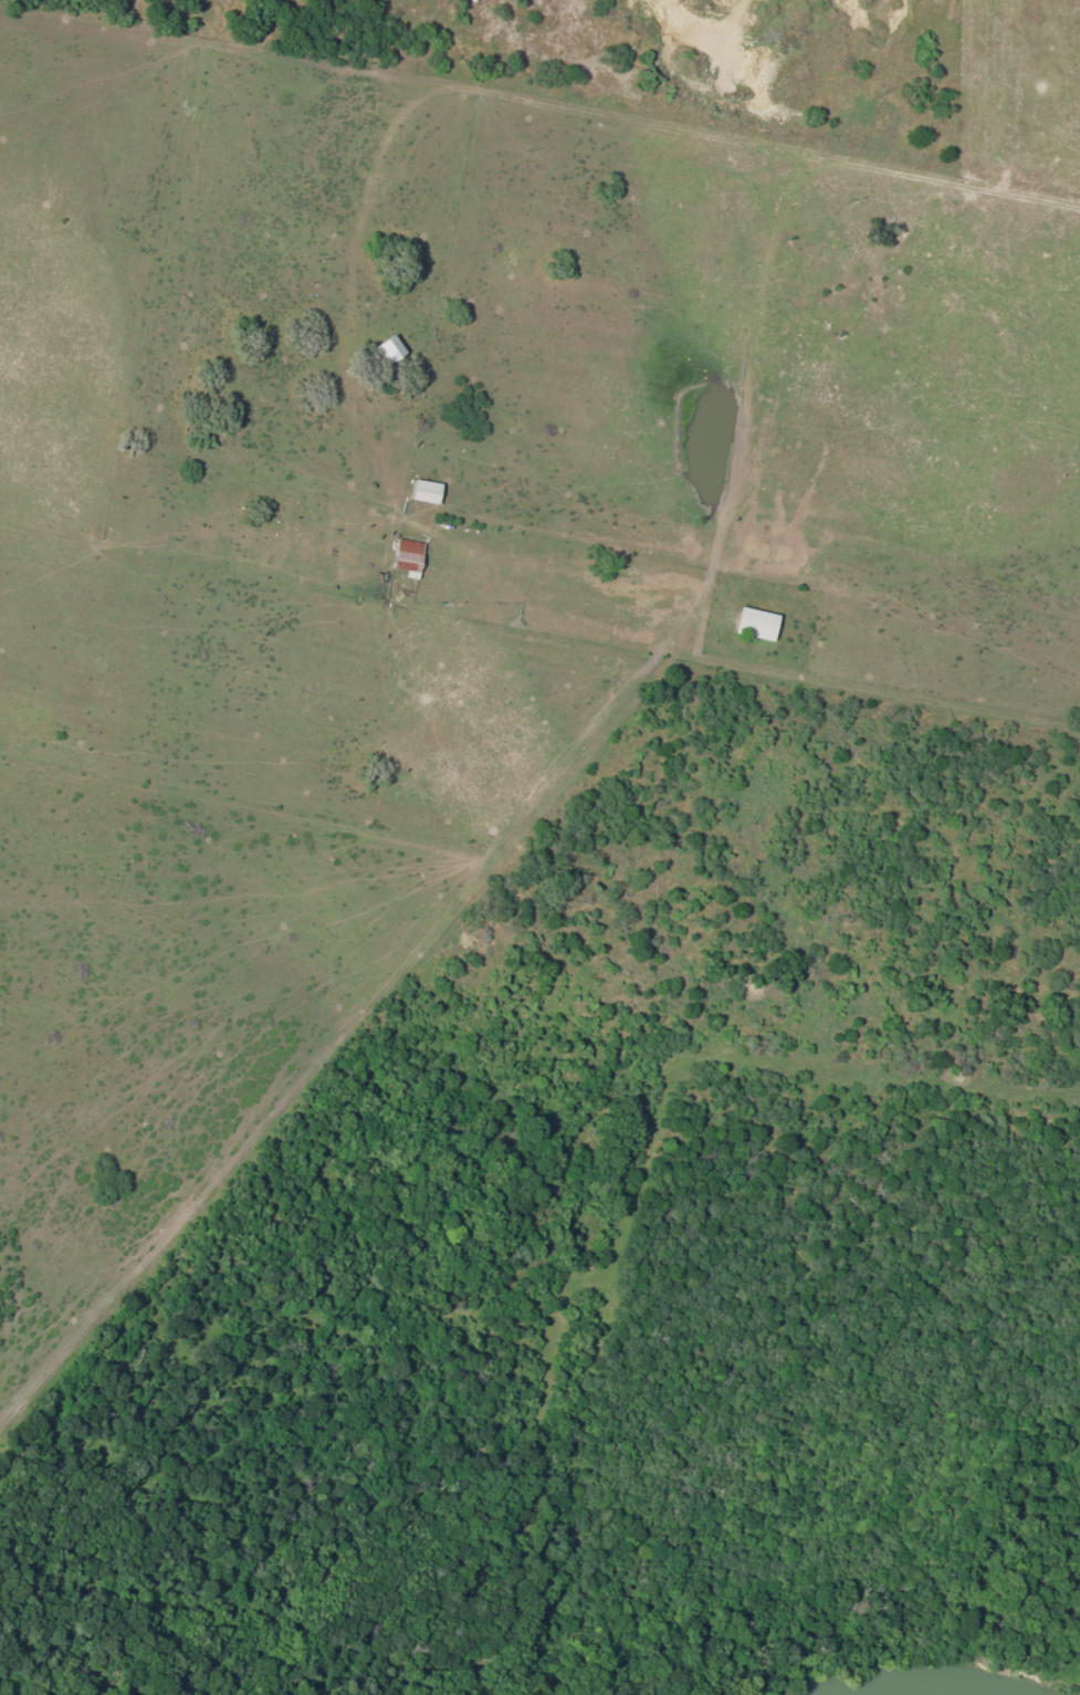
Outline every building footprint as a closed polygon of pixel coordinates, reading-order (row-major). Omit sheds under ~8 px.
[(374,347),(387,366),(405,354),(392,335),(374,347)] [(436,505),(441,485),(414,479),(410,499),(436,505)] [(733,633),(772,642),(778,615),(739,607),(733,633)]
